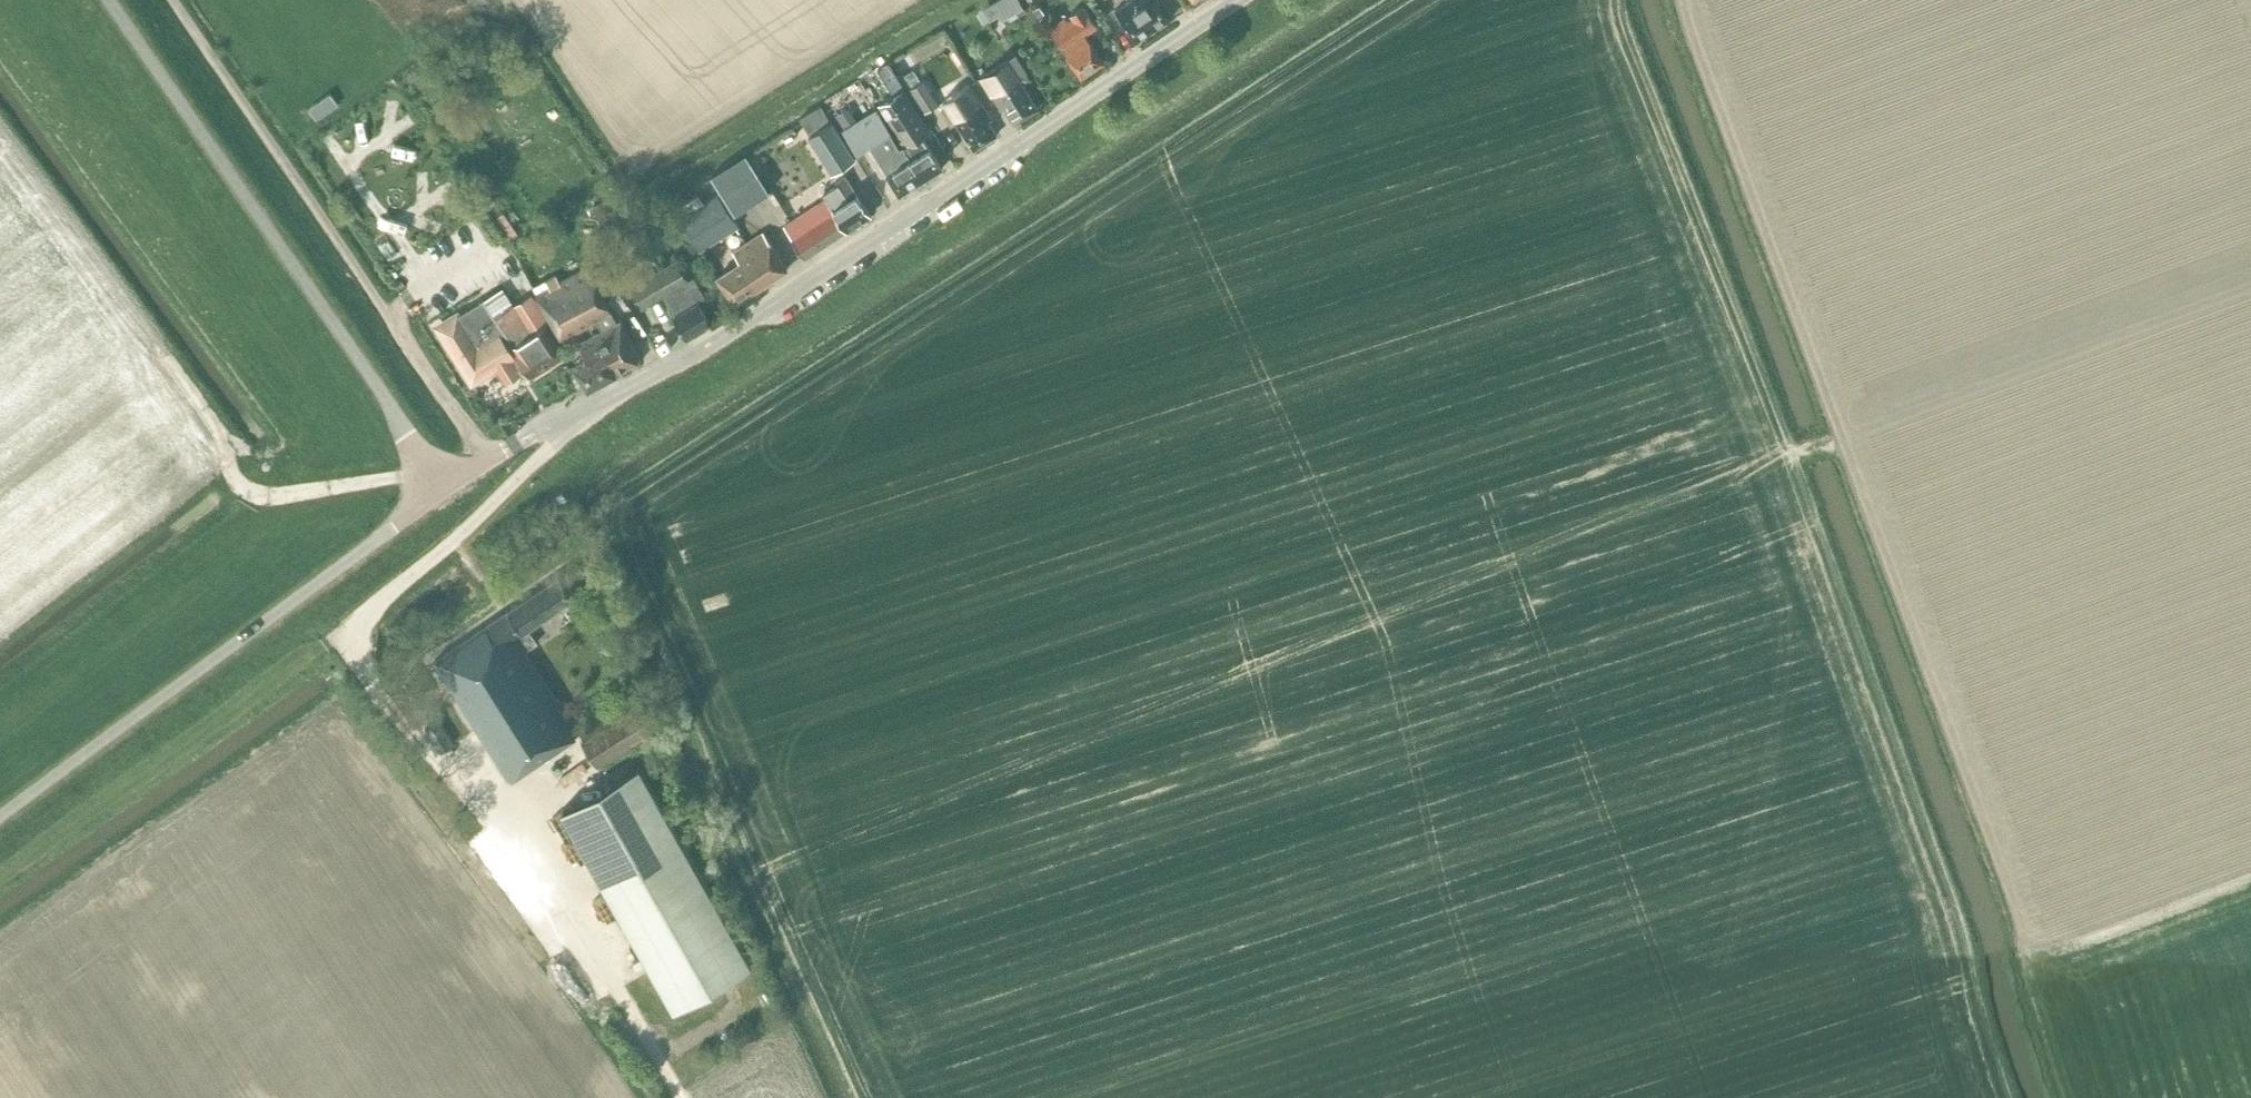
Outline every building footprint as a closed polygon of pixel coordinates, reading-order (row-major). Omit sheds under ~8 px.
[(1021,0),(995,0),(982,8),(989,20),(999,14),(1005,24),(1027,11),(1021,0)] [(1161,0),(1130,0),(1114,11),(1134,42),(1172,16),(1161,0)] [(1103,62),(1085,36),(1097,27),(1082,5),(1069,14),(1071,18),(1067,21),(1065,17),(1048,29),(1080,77),(1103,62)] [(1014,123),(1037,109),(1006,59),(980,76),(1000,109),(1004,107),(1014,123)] [(879,68),(887,83),(898,76),(889,62),(879,68)] [(938,104),(923,80),(910,88),(925,112),(938,104)] [(973,149),(996,135),(988,121),(991,119),(968,83),(942,99),(973,149)] [(921,136),(929,132),(902,89),(879,104),(899,136),(897,137),(903,147),(922,180),(941,168),(928,147),(921,136)] [(800,117),(810,134),(830,121),(820,105),(800,117)] [(877,110),(843,130),(857,154),(871,145),(881,162),(879,166),(882,171),(887,171),(900,193),(922,180),(903,147),(900,148),(877,110)] [(830,121),(810,134),(808,135),(832,173),(854,159),(830,121)] [(745,153),(711,175),(723,194),(757,171),(746,154),(745,153)] [(735,213),(769,190),(757,171),(723,194),(735,213)] [(804,258),(869,215),(856,194),(855,194),(843,175),(834,181),(837,184),(822,194),(825,198),(783,226),(804,258)] [(738,226),(717,194),(707,176),(692,184),(698,194),(675,207),(680,217),(678,219),(699,250),(738,226)] [(603,224),(618,214),(606,196),(591,206),(603,224)] [(734,304),(786,269),(762,232),(732,251),(739,262),(716,277),(734,304)] [(631,285),(629,285),(641,306),(661,295),(685,338),(708,323),(697,302),(704,298),(692,276),(687,279),(676,259),(656,271),(631,285)] [(536,295),(535,296),(560,340),(596,320),(602,331),(583,341),(583,340),(577,343),(585,358),(574,364),(586,388),(640,360),(619,321),(616,323),(610,312),(587,267),(559,282),(555,275),(545,281),(549,288),(536,295)] [(543,326),(535,332),(533,329),(547,320),(532,297),(513,310),(526,330),(506,344),(528,379),(563,357),(543,326)] [(482,300),(438,327),(471,381),(494,367),(499,375),(515,365),(502,345),(510,340),(494,317),(482,300)] [(526,628),(556,606),(564,610),(572,604),(571,596),(556,574),(433,660),(506,781),(579,735),(525,649),(536,641),(526,628)] [(639,704),(581,740),(597,767),(655,730),(639,704)] [(752,964),(639,765),(560,810),(673,1009),(752,964)]
